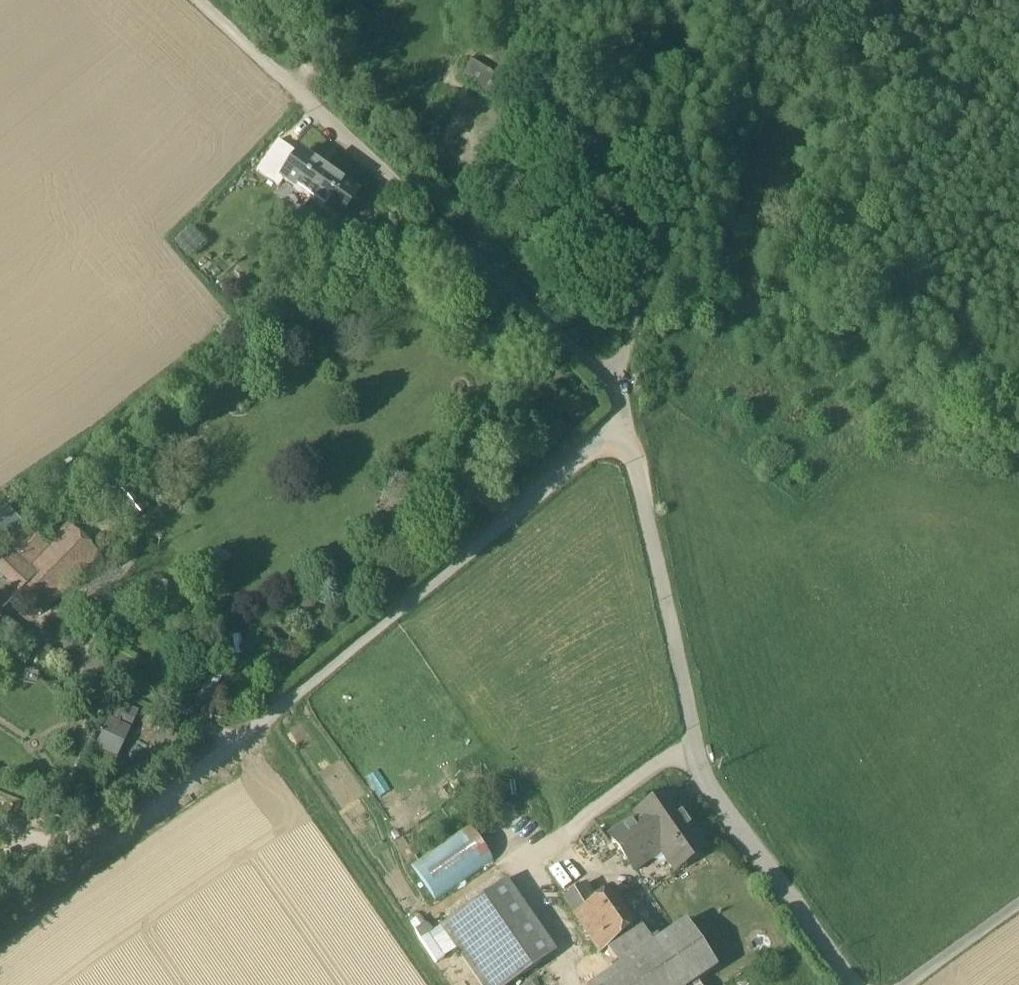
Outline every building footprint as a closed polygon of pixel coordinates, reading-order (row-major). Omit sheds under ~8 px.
[(511,84),(468,60),(459,76),(502,100),(511,84)] [(279,139),(267,156),(276,163),(289,146),(279,139)] [(276,163),(267,175),(278,184),(283,177),(282,176),(299,153),(289,146),(276,163)] [(328,174),(299,153),(282,176),(283,177),(311,197),(328,174)] [(356,194),(328,174),(311,197),(337,216),(338,217),(356,194)] [(356,194),(338,217),(337,216),(332,222),(344,231),(353,219),(365,201),(356,194)] [(365,201),(353,219),(362,225),(374,207),(365,201)] [(188,223),(173,238),(187,253),(203,238),(188,223)] [(146,504),(130,486),(115,499),(131,517),(146,504)] [(48,546),(29,566),(36,574),(23,588),(47,611),(101,554),(70,524),(48,546)] [(27,526),(8,546),(29,566),(48,546),(27,526)] [(8,546),(0,554),(0,572),(21,592),(23,588),(36,574),(29,566),(8,546)] [(107,715),(92,746),(117,758),(132,727),(107,715)] [(667,793),(636,815),(636,816),(609,836),(629,864),(657,845),(673,869),(705,847),(667,793)] [(468,825),(410,865),(436,901),(493,861),(468,825)] [(437,925),(479,984),(505,984),(553,952),(503,879),(437,925)] [(611,887),(591,899),(581,884),(563,896),(583,926),(586,924),(592,934),(589,936),(600,952),(637,921),(611,887)] [(659,940),(656,936),(649,941),(652,944),(635,956),(618,967),(616,964),(609,968),(611,972),(592,984),(691,984),(696,981),(715,968),(684,922),(659,940)] [(640,927),(623,939),(635,956),(652,944),(649,941),(640,927)] [(623,939),(607,950),(616,964),(618,967),(635,956),(623,939)]
